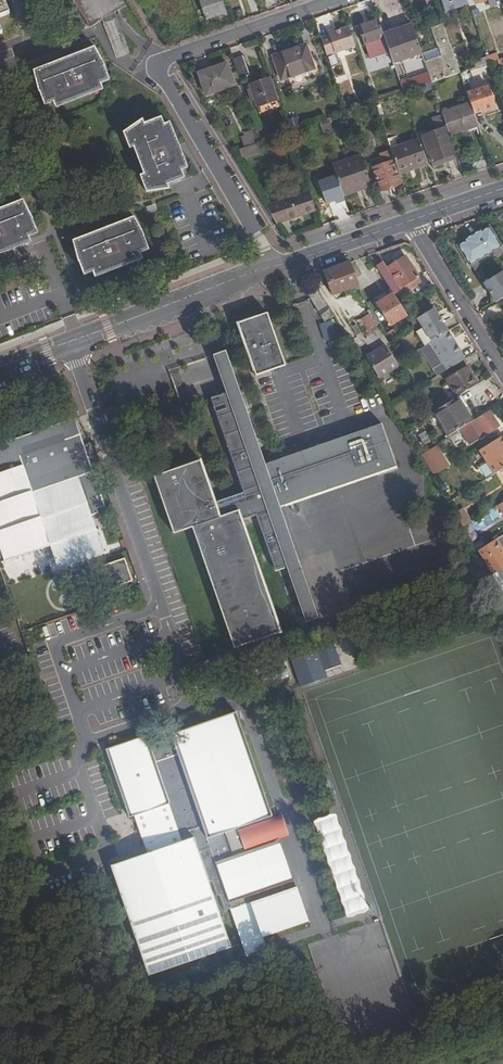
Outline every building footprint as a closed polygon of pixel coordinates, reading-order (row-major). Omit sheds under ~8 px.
[(7,15),(11,14),(5,0),(1,0),(7,15)] [(206,21),(226,14),(221,0),(199,0),(206,21)] [(467,2),(466,0),(441,0),(445,10),(467,2)] [(382,33),(378,20),(358,27),(364,44),(383,37),(382,33)] [(382,33),(383,37),(412,27),(411,23),(382,33)] [(428,74),(431,83),(460,73),(442,24),(430,28),(437,48),(441,60),(425,65),(428,74)] [(327,34),(319,37),(326,55),(354,45),(348,27),(336,31),(327,34)] [(383,37),(392,62),(421,53),(412,27),(383,37)] [(73,55),(75,60),(57,67),(55,62),(31,71),(39,92),(42,91),(45,100),(52,97),(54,104),(103,86),(100,79),(105,77),(102,67),(105,66),(98,46),(73,55)] [(300,55),(307,53),(305,46),(298,49),(300,55)] [(421,54),(425,65),(441,60),(437,48),(421,54)] [(313,69),(307,53),(300,55),(298,49),(273,57),(281,80),(313,69)] [(419,56),(404,59),(407,72),(422,68),(419,56)] [(241,57),(232,60),(239,79),(248,76),(241,57)] [(234,85),(226,63),(198,72),(206,95),(234,85)] [(400,84),(403,93),(418,88),(431,83),(428,74),(400,84)] [(278,100),(270,77),(248,85),(249,88),(246,90),(250,101),(253,100),(256,107),(278,100)] [(431,83),(418,88),(421,96),(434,92),(431,83)] [(467,94),(470,103),(474,114),(494,107),(487,87),(467,94)] [(470,103),(441,112),(445,123),(448,131),(448,132),(477,123),(474,114),(470,103)] [(161,128),(157,117),(144,123),(142,118),(124,131),(130,148),(133,146),(143,174),(140,175),(147,191),(170,189),(168,184),(181,180),(177,169),(183,167),(168,126),(161,128)] [(450,136),(478,126),(477,123),(448,132),(449,135),(450,136)] [(331,125),(322,128),(325,137),(334,134),(331,125)] [(432,163),(456,155),(450,136),(449,135),(442,137),(444,143),(441,144),(442,147),(428,152),(432,163)] [(419,140),(391,150),(391,152),(395,162),(399,174),(428,164),(419,140)] [(244,147),(239,149),(242,159),(258,154),(255,146),(245,149),(244,147)] [(395,162),(391,152),(383,155),(387,164),(393,162),(395,162)] [(360,155),(332,165),(343,196),(371,186),(360,155)] [(393,162),(387,164),(372,169),(380,192),(401,185),(393,162)] [(265,206),(277,224),(316,211),(310,191),(265,206)] [(24,199),(0,209),(0,251),(29,240),(26,232),(34,230),(30,219),(34,218),(24,199)] [(145,237),(134,217),(72,241),(78,262),(81,261),(85,271),(93,268),(95,274),(140,258),(137,252),(146,249),(142,238),(145,237)] [(481,231),(468,238),(481,259),(499,247),(488,229),(482,232),(481,231)] [(481,259),(468,238),(463,241),(464,243),(458,247),(470,266),(481,259)] [(404,258),(380,273),(390,289),(393,294),(418,278),(404,258)] [(348,263),(323,272),(331,295),(357,286),(348,263)] [(483,283),(495,303),(502,298),(502,272),(502,271),(483,283)] [(393,294),(390,289),(374,300),(377,304),(393,294)] [(308,295),(309,298),(318,312),(327,306),(317,290),(308,295)] [(392,328),(408,317),(405,313),(396,298),(393,294),(377,304),(392,328)] [(417,319),(418,322),(435,312),(433,309),(417,319)] [(333,316),(329,310),(320,315),(324,322),(333,316)] [(379,323),(372,312),(368,314),(376,325),(379,323)] [(415,333),(424,347),(429,344),(447,332),(435,312),(418,322),(422,328),(415,333)] [(267,313),(239,323),(256,375),(285,364),(267,313)] [(362,318),(369,330),(376,325),(368,314),(362,318)] [(429,344),(442,364),(459,354),(460,353),(455,345),(454,346),(452,341),(453,341),(447,332),(429,344)] [(366,356),(380,378),(398,367),(385,345),(366,356)] [(246,498),(217,508),(221,519),(240,513),(243,521),(257,516),(276,570),(284,568),(303,623),(318,617),(280,509),(274,489),(265,465),(225,351),(213,355),(227,393),(211,399),(246,498)] [(442,364),(446,371),(463,360),(459,354),(442,364)] [(190,363),(188,377),(212,381),(215,368),(190,363)] [(446,378),(458,397),(461,395),(477,385),(465,366),(446,378)] [(458,397),(457,398),(467,414),(471,412),(461,395),(458,397)] [(457,398),(435,412),(450,436),(471,422),(472,422),(467,414),(457,398)] [(435,412),(432,413),(447,437),(450,436),(435,412)] [(472,422),(471,422),(481,438),(498,427),(489,412),(472,422)] [(265,465),(274,489),(280,509),(397,468),(382,424),(265,465)] [(479,451),(494,474),(502,469),(502,436),(479,451)] [(438,449),(425,458),(435,474),(449,466),(438,449)] [(221,519),(217,508),(215,501),(201,463),(156,478),(176,535),(194,529),(236,649),(282,634),(243,521),(240,513),(221,519)] [(0,472),(0,552),(4,562),(51,546),(61,572),(104,557),(76,477),(34,492),(24,464),(0,472)] [(454,513),(463,526),(471,521),(463,508),(454,513)] [(492,575),(500,570),(499,567),(502,565),(502,551),(500,546),(502,544),(502,543),(499,537),(485,546),(477,550),(491,574),(492,575)] [(102,567),(111,591),(133,583),(125,559),(102,567)] [(498,584),(500,588),(502,587),(502,575),(500,570),(492,575),(498,584)] [(333,642),(290,657),(300,686),(327,677),(324,670),(341,664),(333,642)] [(341,664),(324,670),(327,677),(343,671),(341,664)] [(286,668),(273,670),(274,679),(287,676),(286,668)] [(151,741),(148,734),(108,748),(131,816),(135,815),(148,852),(112,864),(149,974),(232,946),(211,882),(221,878),(229,903),(269,889),(247,825),(272,816),(236,712),(209,721),(208,718),(203,720),(203,723),(173,733),(180,754),(158,761),(151,741)] [(160,738),(151,741),(158,761),(180,754),(173,733),(171,727),(158,731),(160,738)] [(158,731),(148,734),(151,741),(160,738),(158,731)] [(229,903),(243,942),(244,942),(248,953),(268,946),(264,935),(309,918),(298,885),(287,889),(285,882),(291,880),(278,840),(283,838),(293,834),(285,815),(276,818),(273,819),(272,816),(247,825),(269,889),(229,903)] [(335,815),(315,821),(347,915),(367,909),(335,815)] [(287,889),(298,885),(283,838),(278,840),(291,880),(285,882),(287,889)] [(211,882),(232,946),(243,942),(229,903),(221,878),(211,882)]
